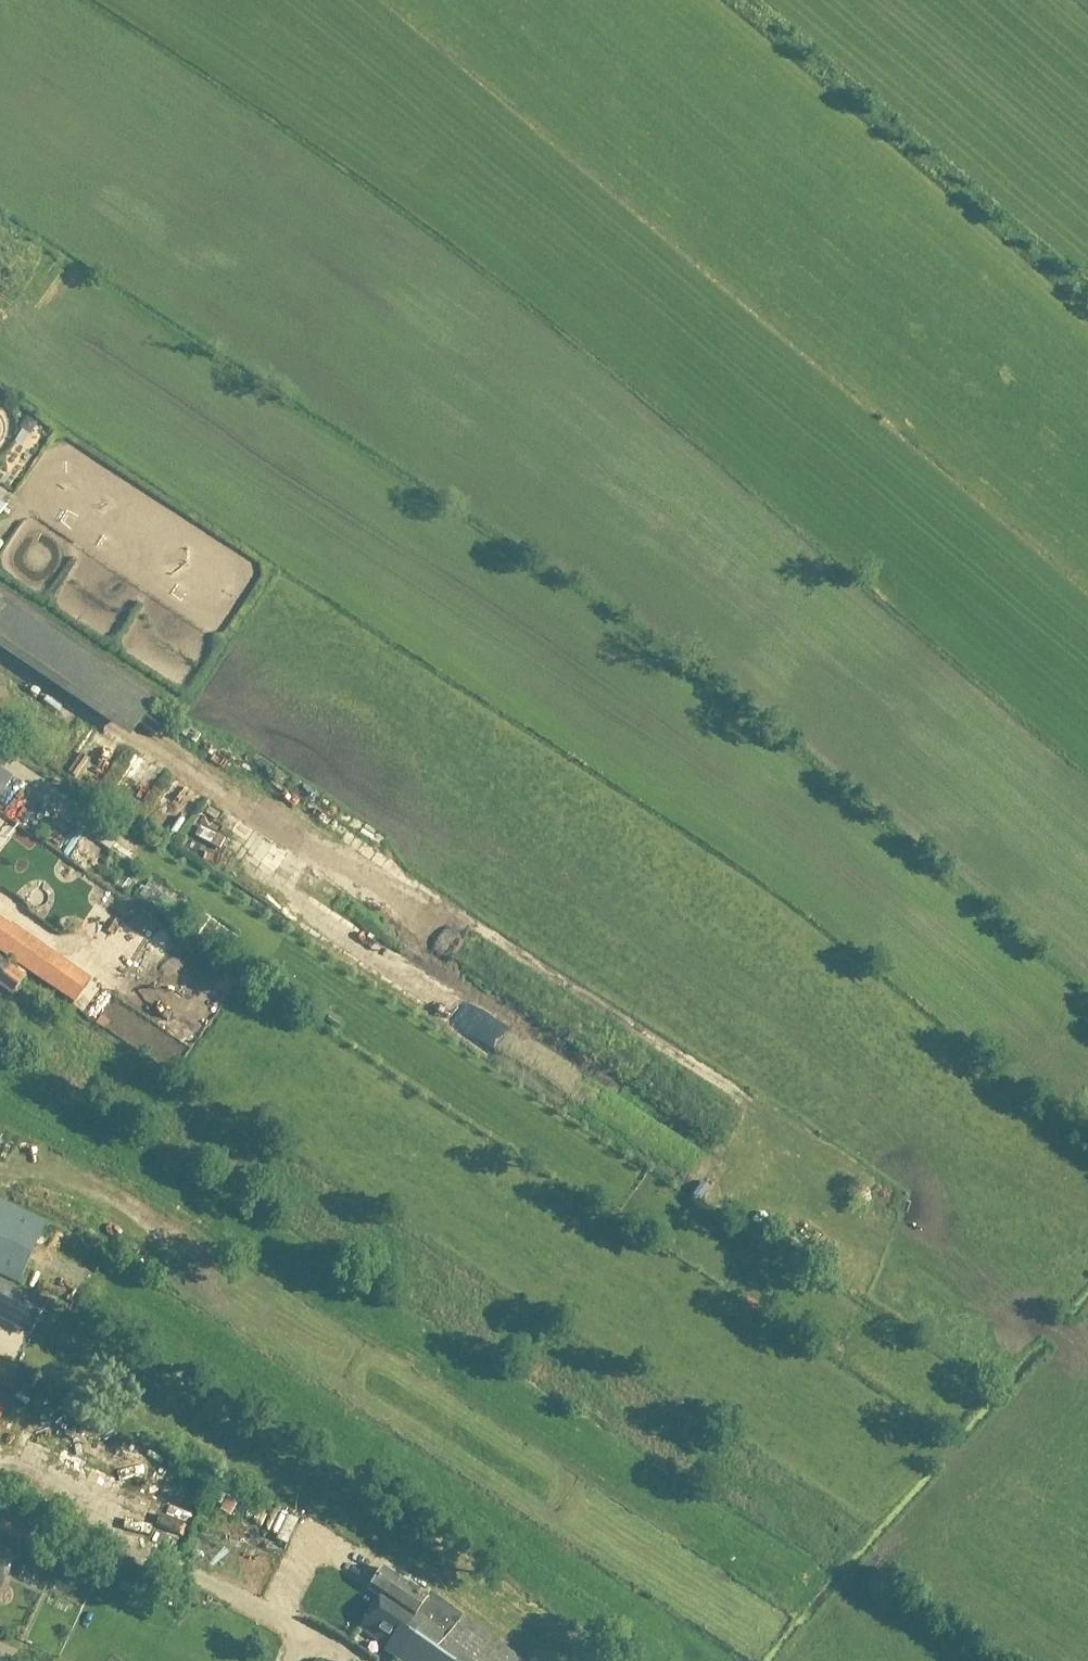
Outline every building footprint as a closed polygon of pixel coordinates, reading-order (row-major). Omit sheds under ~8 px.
[(24,423),(18,432),(28,438),(33,429),(24,423)] [(63,699),(129,742),(155,705),(0,599),(0,656),(63,699)] [(13,784),(0,777),(0,807),(1,807),(13,784)] [(197,833),(191,843),(207,852),(213,842),(197,833)] [(0,942),(0,955),(73,1006),(90,981),(11,926),(0,942)] [(25,980),(0,962),(0,991),(10,999),(25,980)] [(174,1067),(183,1050),(173,1045),(164,1062),(174,1067)] [(0,1205),(0,1276),(18,1285),(44,1226),(0,1205)] [(158,1482),(165,1465),(156,1461),(161,1448),(149,1443),(136,1472),(158,1482)] [(15,1558),(0,1551),(0,1590),(15,1558)] [(381,1573),(367,1594),(378,1602),(357,1633),(384,1652),(383,1654),(394,1660),(517,1660),(428,1595),(423,1602),(381,1573)]
